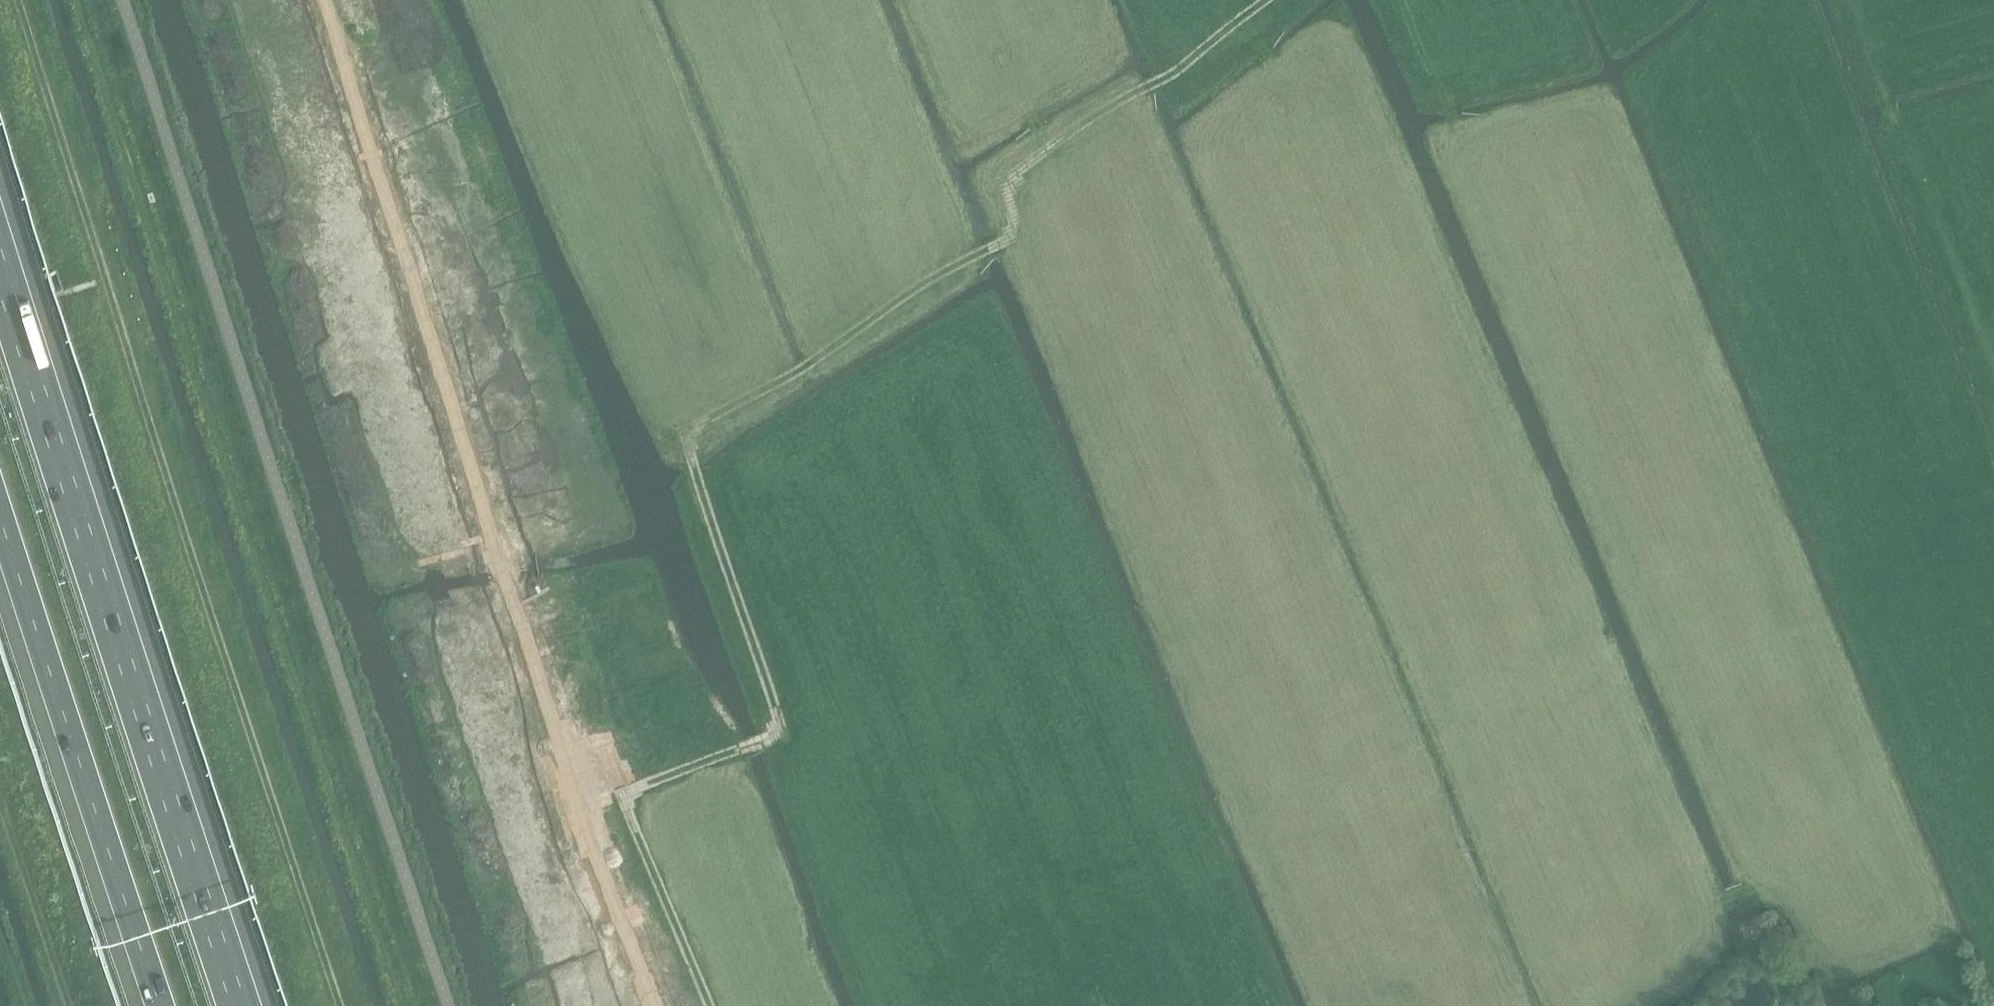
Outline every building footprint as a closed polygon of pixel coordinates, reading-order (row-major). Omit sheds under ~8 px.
[(57,267),(49,270),(56,292),(64,290),(57,267)]
